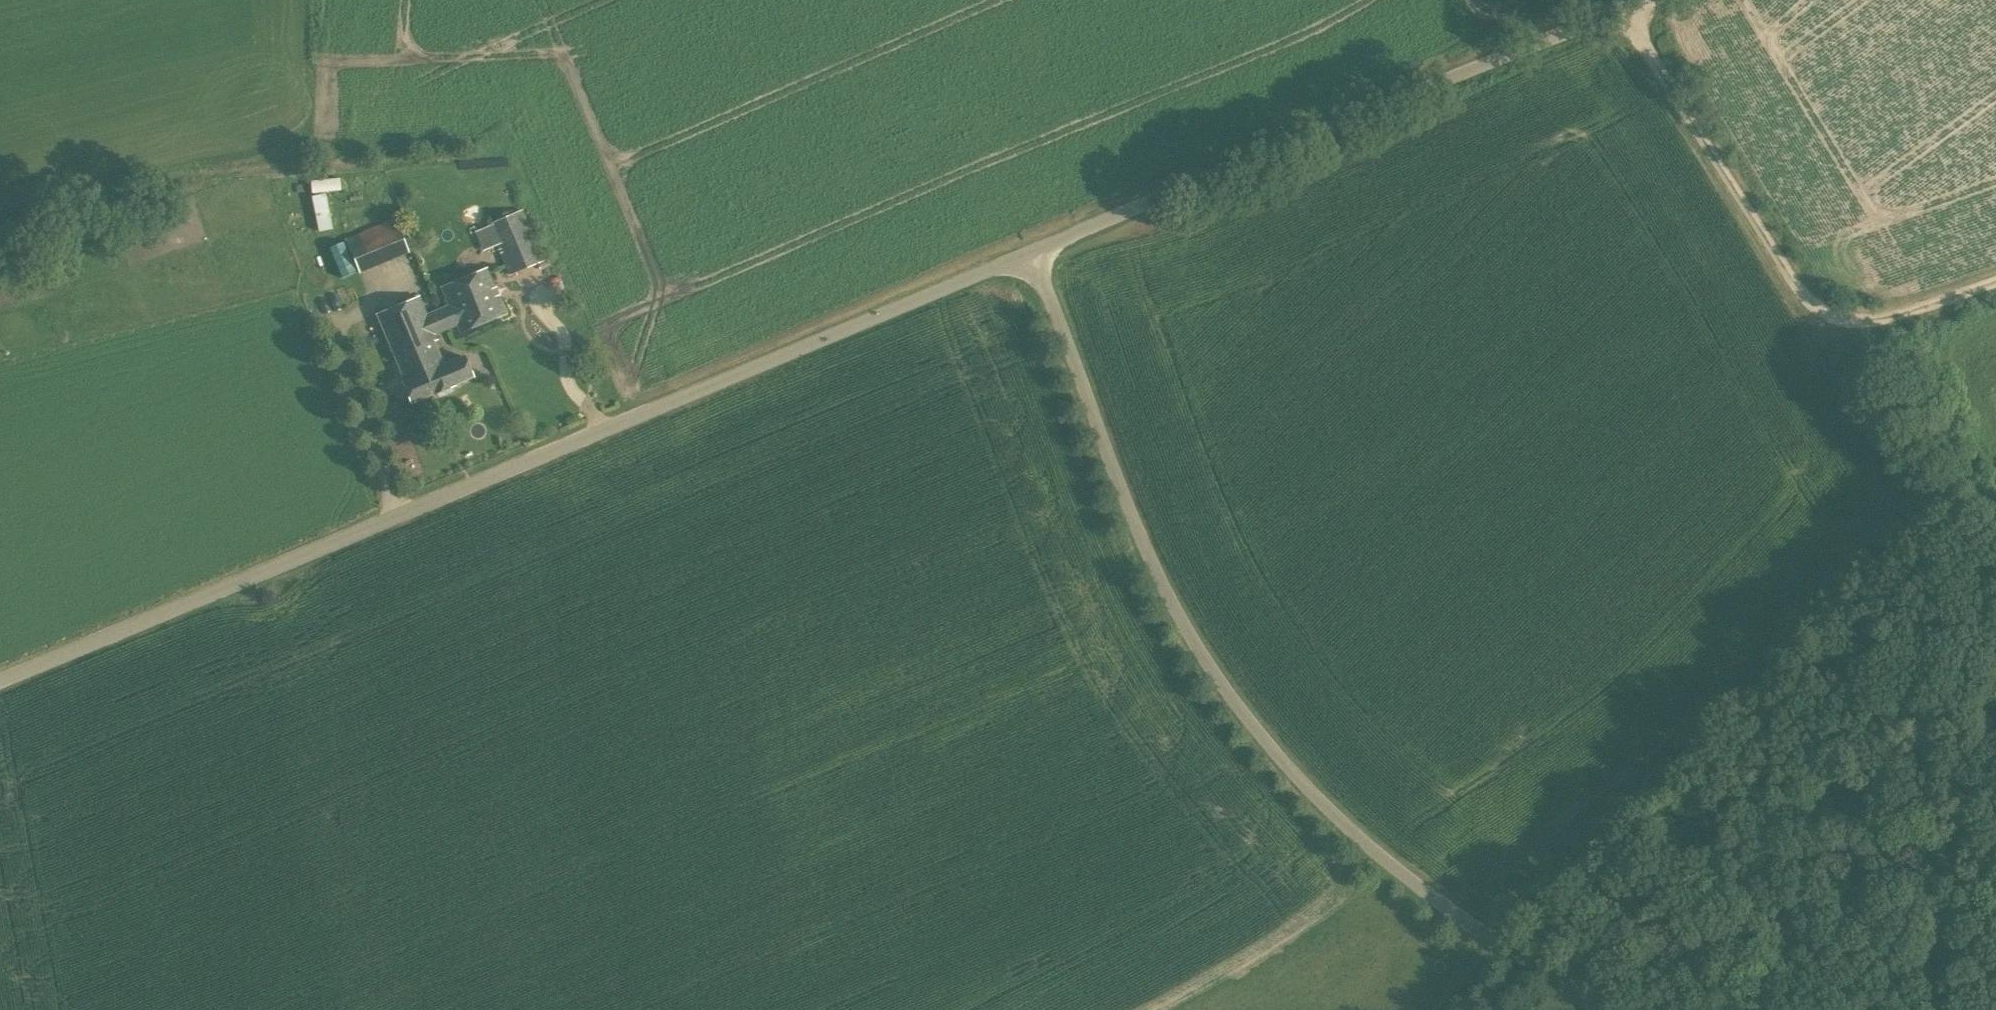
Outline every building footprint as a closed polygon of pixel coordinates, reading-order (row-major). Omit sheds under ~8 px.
[(488,225),(496,244),(510,275),(543,261),(521,210),(488,225)] [(344,238),(359,272),(408,251),(394,217),(344,238)] [(448,305),(426,315),(434,334),(435,334),(457,325),(460,332),(505,313),(486,268),(441,287),(448,305)] [(426,315),(419,297),(376,315),(404,382),(402,383),(410,403),(435,393),(439,396),(452,391),(453,385),(472,377),(463,356),(443,365),(433,341),(437,339),(435,334),(434,334),(426,315)]
